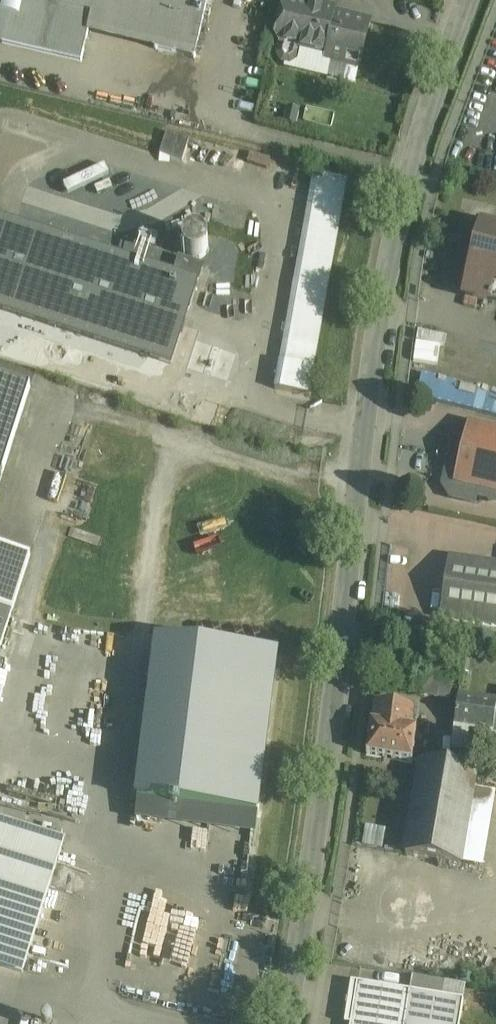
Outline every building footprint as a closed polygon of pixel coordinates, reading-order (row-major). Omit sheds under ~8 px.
[(2,44),(81,63),(88,34),(93,15),(53,5),(54,0),(0,0),(0,43),(2,44)] [(53,5),(93,15),(88,34),(195,60),(210,0),(54,0),(53,5)] [(336,11),(308,4),(307,8),(290,4),(283,8),(277,35),(281,43),(278,57),(282,63),(289,65),(296,61),(299,51),(325,57),(324,61),(359,70),(371,23),(345,17),(345,16),(336,13),(336,11)] [(190,140),(167,132),(159,155),(182,163),(190,140)] [(313,174),(280,362),(314,368),(347,180),(313,174)] [(0,217),(0,309),(171,364),(198,281),(0,217)] [(480,224),(463,295),(495,304),(495,228),(480,224)] [(280,362),(275,389),(309,395),(314,368),(280,362)] [(0,376),(0,439),(12,443),(30,386),(0,376)] [(490,429),(490,428),(488,428),(488,429),(470,425),(470,424),(469,423),(469,424),(468,423),(455,431),(442,486),(450,498),(475,504),(477,497),(495,501),(495,431),(490,429)] [(0,439),(0,480),(12,443),(0,439)] [(12,612),(30,554),(0,544),(0,608),(12,612)] [(450,556),(441,619),(495,627),(495,563),(450,556)] [(0,608),(0,649),(12,612),(0,608)] [(276,657),(158,642),(139,800),(257,815),(276,657)] [(450,662),(430,660),(429,673),(448,676),(450,662)] [(458,698),(454,726),(493,732),(495,732),(495,703),(458,698)] [(415,709),(374,703),(372,723),(412,730),(413,726),(418,727),(419,714),(415,713),(415,709)] [(372,723),(371,723),(366,755),(413,764),(413,761),(414,749),(415,749),(417,730),(412,730),(372,723)] [(493,732),(454,726),(451,750),(490,756),(493,732)] [(415,749),(414,749),(413,761),(419,762),(436,765),(438,752),(415,749)] [(436,765),(419,762),(403,853),(482,867),(495,794),(474,790),(477,772),(436,765)] [(0,823),(0,965),(22,972),(63,843),(0,823)] [(365,843),(381,847),(386,827),(370,824),(365,843)] [(127,941),(123,955),(134,958),(138,944),(127,941)] [(357,980),(350,1023),(462,1023),(466,997),(357,980)]
